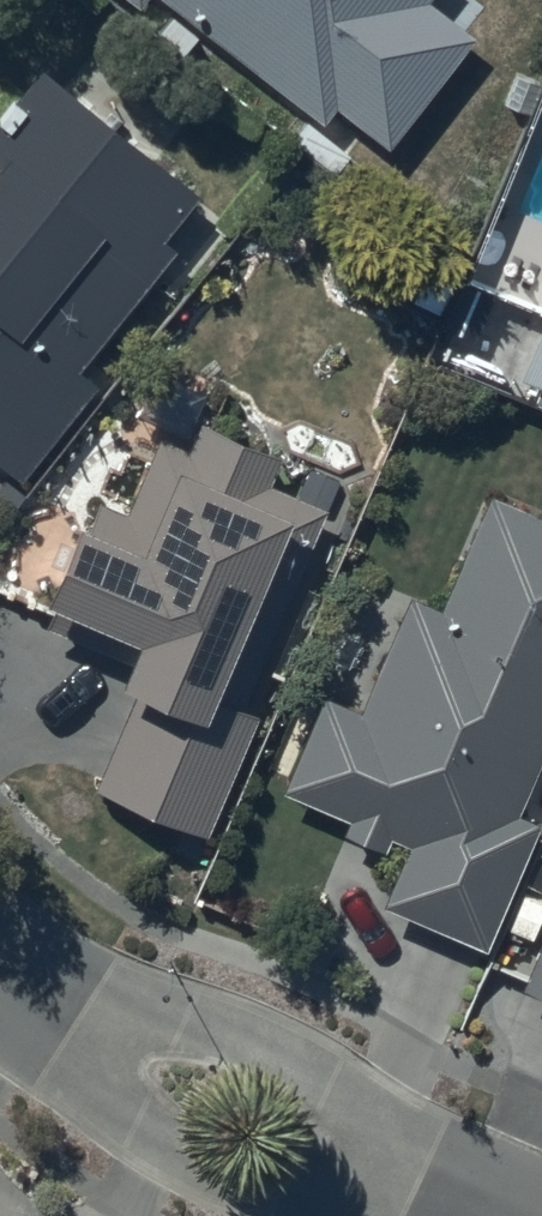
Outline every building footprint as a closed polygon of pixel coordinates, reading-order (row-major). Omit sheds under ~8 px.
[(143,12),(152,1),(327,137),(341,120),(388,157),(474,46),(428,10),(436,0),(128,0),(143,12)] [(22,493),(99,395),(81,381),(178,257),(170,251),(209,201),(47,74),(0,134),(0,166),(9,174),(0,185),(0,475),(22,493)] [(519,389),(541,398),(541,331),(519,389)] [(280,463),(200,430),(189,454),(162,450),(132,520),(102,507),(89,538),(77,533),(42,617),(141,658),(123,701),(136,706),(102,789),(203,831),(247,725),(239,722),(323,518),(266,494),(280,463)] [(492,498),(444,612),(409,597),(360,714),(323,708),(285,798),(415,853),(390,911),(490,953),(541,830),(541,826),(527,820),(541,785),(541,519),(492,498)] [(514,1000),(541,1012),(541,933),(514,1000)]
